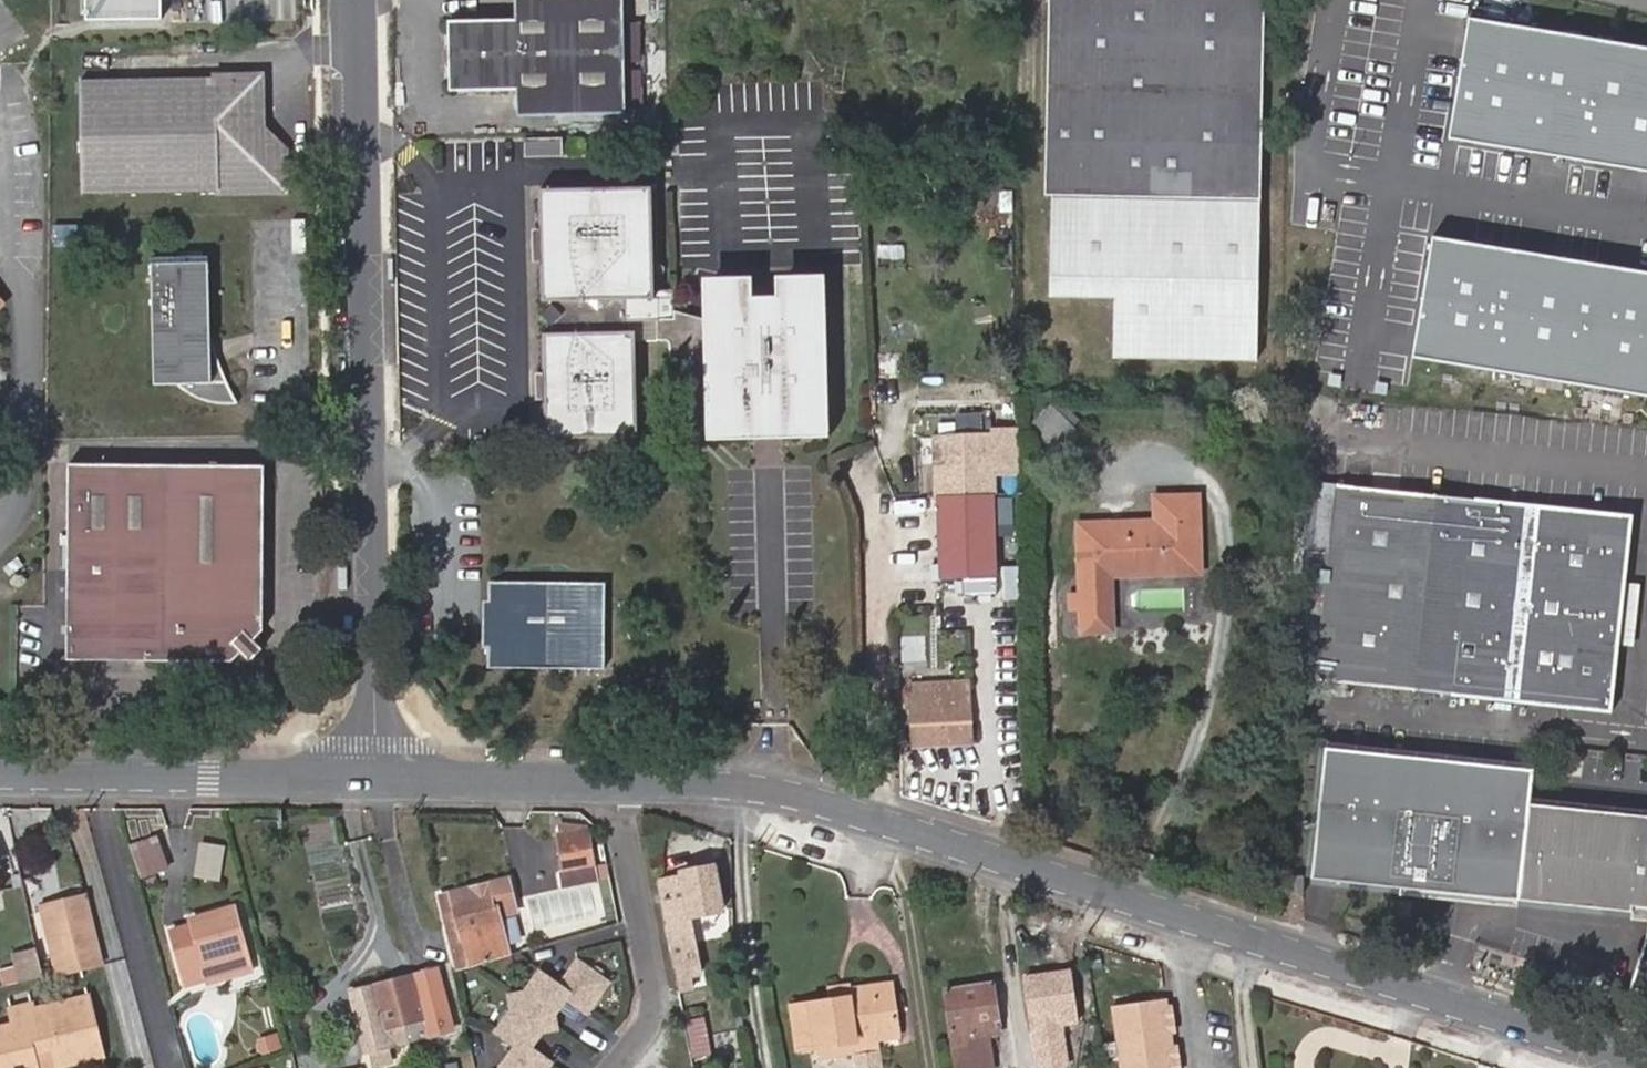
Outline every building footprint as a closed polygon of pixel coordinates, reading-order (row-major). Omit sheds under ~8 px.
[(85,19),(161,19),(161,0),(85,0),(85,19)] [(447,22),(449,91),(516,88),(517,115),(623,113),(620,0),(515,0),(515,20),(447,22)] [(1263,0),(1046,0),(1043,197),(1051,197),(1049,299),(1114,300),(1113,360),(1256,363),(1259,201),(1263,0)] [(1474,22),(1454,141),(1646,174),(1646,52),(1474,22)] [(262,78),(80,82),(83,194),(283,189),(282,142),(263,125),(262,78)] [(544,380),(545,395),(546,438),(634,435),(631,338),(682,336),(680,310),(679,294),(650,295),(648,186),(538,188),(539,236),(539,250),(541,299),(548,299),(548,307),(540,317),(549,329),(549,335),(543,336),(544,380)] [(1438,242),(1417,360),(1646,399),(1646,278),(1438,242)] [(158,366),(171,386),(176,390),(180,394),(186,396),(194,400),(199,402),(205,403),(211,403),(221,404),(233,404),(229,395),(225,386),(219,374),(213,357),(208,342),(204,329),(201,315),(199,303),(198,290),(197,274),(196,251),(146,253),(149,337),(158,366)] [(824,283),(787,283),(787,304),(749,304),(749,283),(714,284),(714,322),(680,310),(682,336),(683,351),(715,350),(716,433),(827,433),(824,283)] [(150,387),(171,386),(158,366),(149,337),(150,368),(150,387)] [(536,396),(545,395),(544,380),(535,381),(536,396)] [(1052,450),(1074,428),(1052,404),(1029,428),(1052,450)] [(934,436),(937,500),(994,496),(993,474),(1016,474),(1015,433),(934,436)] [(263,466),(68,465),(65,659),(229,661),(260,631),(263,466)] [(1629,514),(1336,484),(1316,679),(1609,709),(1629,514)] [(994,496),(937,500),(939,578),(997,576),(994,496)] [(1197,570),(1195,497),(1155,498),(1156,522),(1105,524),(1079,525),(1081,595),(1073,595),(1073,608),(1082,608),(1109,607),(1108,574),(1197,570)] [(604,582),(487,582),(487,668),(603,668),(604,582)] [(1110,629),(1109,607),(1082,608),(1082,630),(1110,629)] [(966,682),(909,685),(913,746),(948,744),(947,740),(969,739),(966,682)] [(1310,879),(1516,903),(1527,809),(1531,772),(1325,749),(1310,879)] [(1527,809),(1516,903),(1646,921),(1646,823),(1527,809)] [(591,832),(564,827),(566,836),(561,837),(571,894),(534,902),(540,929),(596,915),(588,882),(599,881),(591,832)] [(169,869),(160,839),(133,846),(141,877),(169,869)] [(218,880),(224,843),(202,840),(196,876),(218,880)] [(681,875),(660,880),(683,989),(693,987),(692,978),(700,976),(690,928),(688,918),(715,912),(723,910),(714,866),(681,873),(681,875)] [(1283,892),(1302,892),(1302,876),(1283,876),(1283,892)] [(481,967),(511,958),(501,910),(517,906),(510,879),(440,894),(458,973),(481,967)] [(102,963),(86,897),(43,907),(59,973),(102,963)] [(208,984),(252,972),(234,908),(191,919),(192,925),(172,932),(185,985),(207,979),(208,984)] [(688,918),(690,928),(717,923),(715,912),(688,918)] [(1643,937),(1630,984),(1646,989),(1646,938),(1643,937)] [(43,977),(36,948),(11,953),(18,983),(43,977)] [(569,997),(589,1011),(610,982),(579,961),(560,985),(541,972),(499,1030),(518,1044),(500,1067),(547,1067),(551,1062),(532,1048),(569,997)] [(435,970),(415,975),(430,1035),(452,1030),(435,970)] [(1070,973),(1023,980),(1030,1029),(1045,1027),(1047,1037),(1070,1034),(1068,1024),(1078,1023),(1070,973)] [(415,975),(391,981),(406,1041),(430,1035),(415,975)] [(406,1041),(391,981),(352,992),(371,1065),(392,1059),(389,1046),(406,1041)] [(992,982),(981,984),(945,989),(953,1040),(957,1067),(985,1067),(994,1067),(989,1034),(1000,1032),(992,982)] [(892,984),(850,990),(851,998),(831,1001),(789,1007),(796,1052),(817,1048),(879,1039),(900,1036),(892,984)] [(851,998),(850,990),(848,984),(829,987),(831,1001),(851,998)] [(0,1029),(0,1067),(38,1067),(36,1057),(51,1054),(55,1067),(103,1057),(88,997),(24,1012),(27,1022),(13,1025),(0,1029)] [(1174,1058),(1172,1045),(1170,1032),(1168,1019),(1167,1006),(1166,998),(1113,1005),(1122,1067),(1175,1067),(1174,1058)] [(27,1022),(24,1012),(23,1007),(9,1010),(13,1025),(27,1022)] [(707,1019),(692,1023),(696,1041),(711,1038),(707,1019)] [(278,1035),(258,1042),(262,1055),(283,1048),(278,1035)] [(879,1039),(817,1048),(819,1061),(855,1055),(881,1051),(879,1039)] [(855,1055),(857,1067),(884,1067),(881,1051),(855,1055)]
